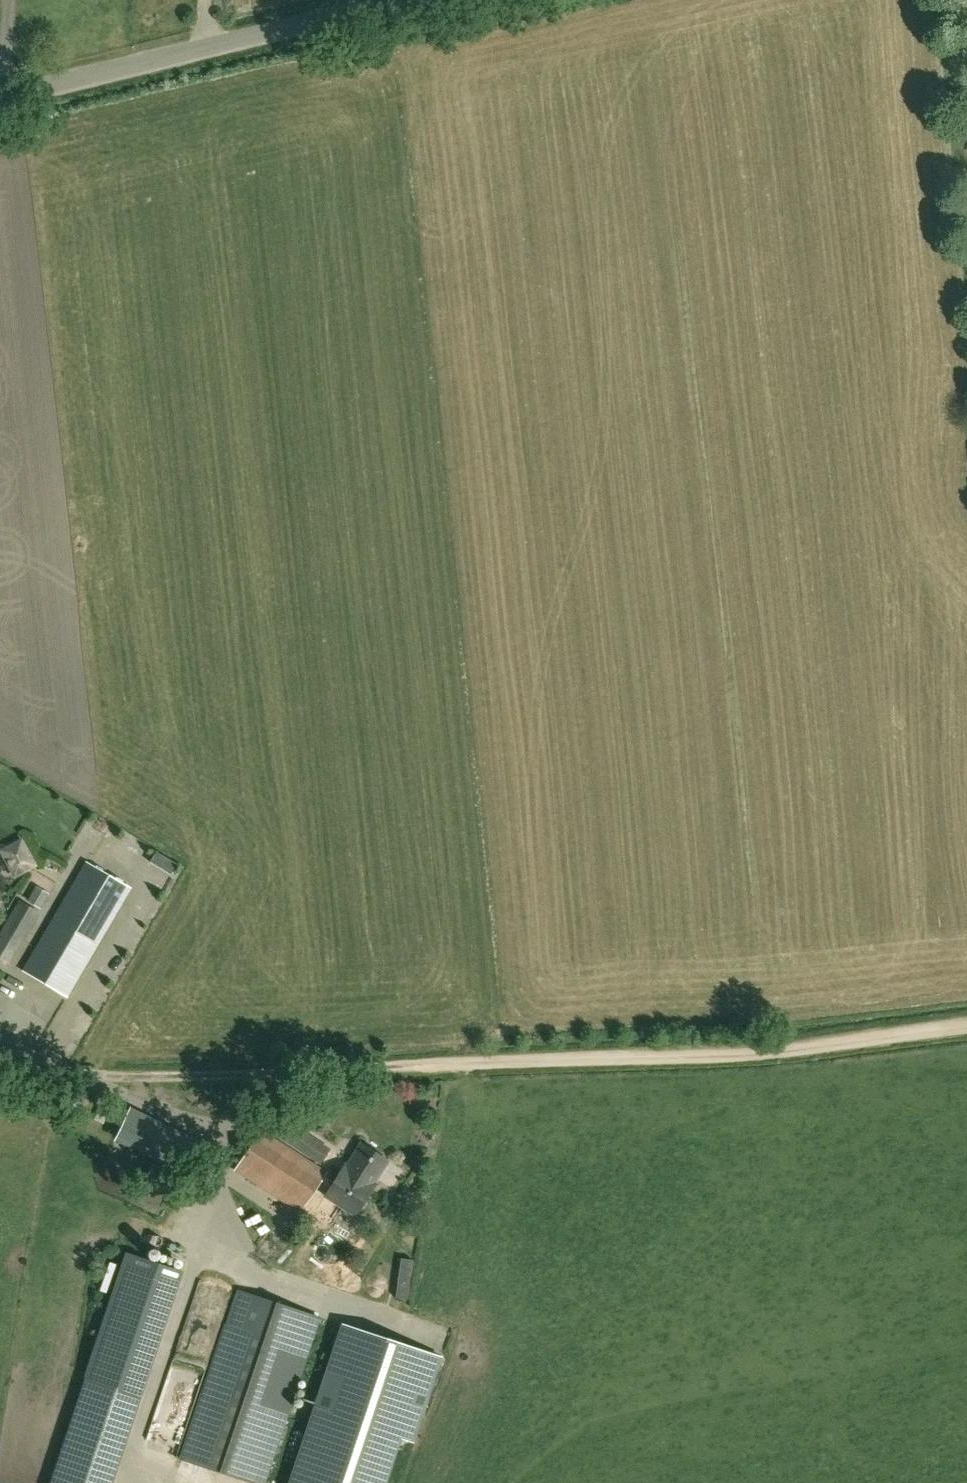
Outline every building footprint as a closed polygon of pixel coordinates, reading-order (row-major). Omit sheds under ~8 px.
[(66,996),(130,888),(85,862),(22,970),(66,996)] [(0,932),(0,958),(8,963),(38,912),(19,901),(0,932)] [(319,1161),(328,1148),(295,1126),(286,1139),(319,1161)] [(371,1190),(341,1170),(333,1182),(323,1175),(326,1171),(261,1129),(235,1168),(300,1211),(316,1187),(326,1193),(325,1194),(355,1214),(357,1210),(360,1210),(365,1203),(364,1200),(371,1190)] [(341,1170),(371,1190),(375,1184),(373,1183),(387,1161),(361,1143),(347,1166),(345,1164),(341,1170)] [(284,1419),(319,1317),(238,1290),(181,1460),(249,1482),(262,1482),(284,1419)] [(345,1326),(292,1482),(382,1482),(397,1437),(413,1442),(441,1359),(345,1326)] [(139,1395),(85,1377),(49,1482),(110,1482),(139,1395)]
